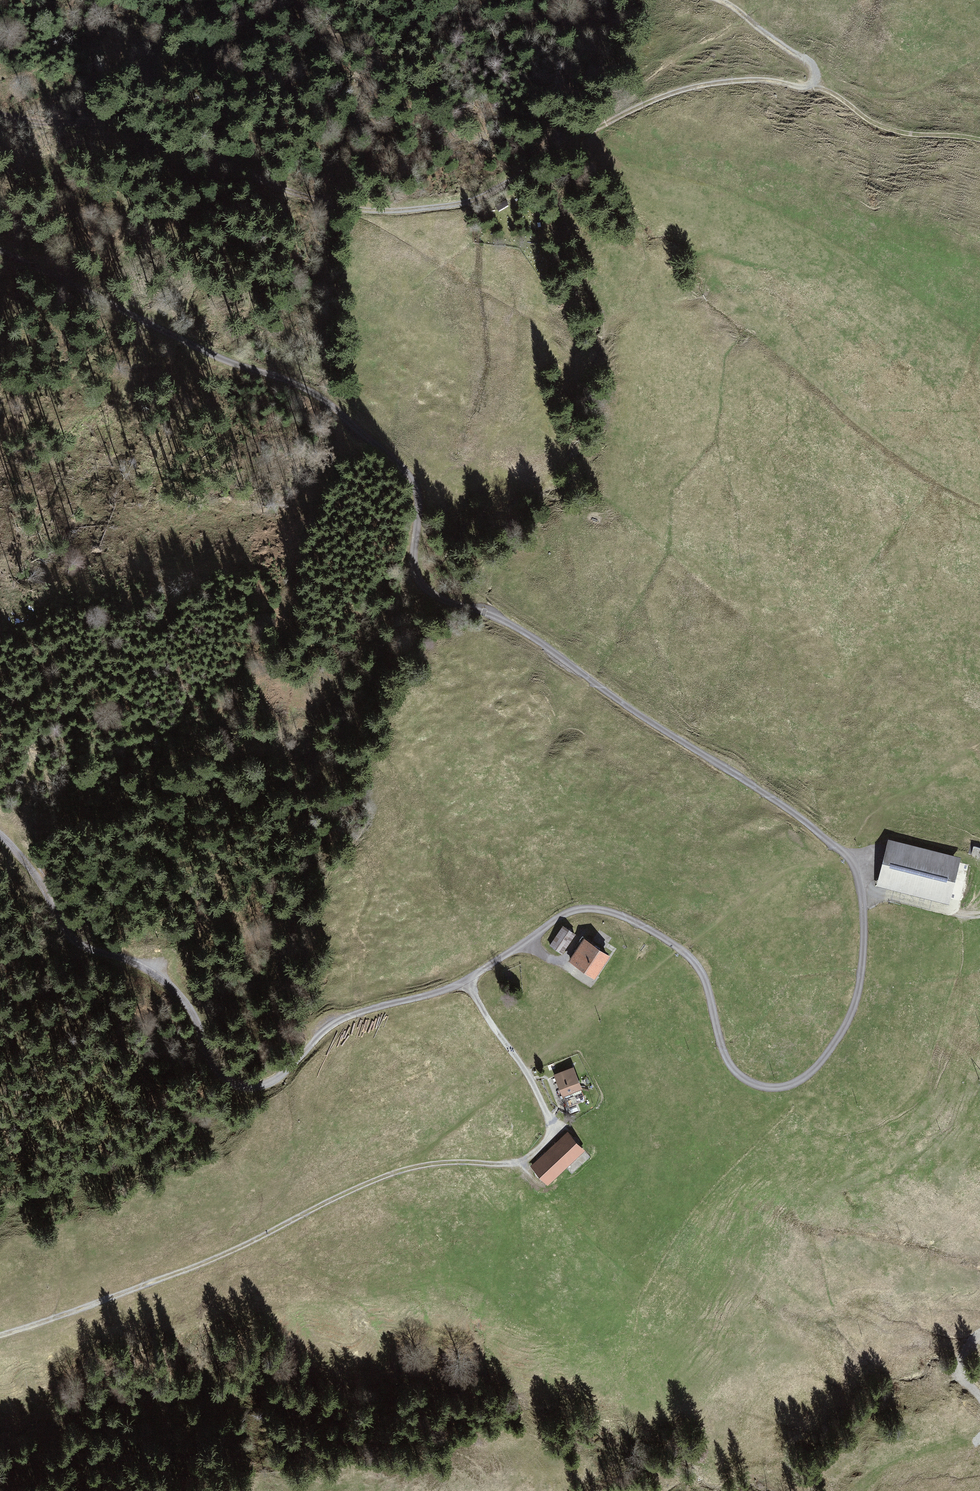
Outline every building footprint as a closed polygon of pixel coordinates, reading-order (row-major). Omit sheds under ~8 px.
[(956,857),(887,841),(877,884),(946,900),(956,857)] [(574,935),(561,928),(551,945),(564,952),(574,935)] [(610,952),(585,937),(571,961),(596,976),(610,952)] [(554,1074),(561,1098),(583,1091),(575,1068),(554,1074)] [(582,1148),(567,1133),(531,1169),(546,1184),(582,1148)] [(581,1164),(589,1159),(586,1154),(577,1159),(581,1164)]
